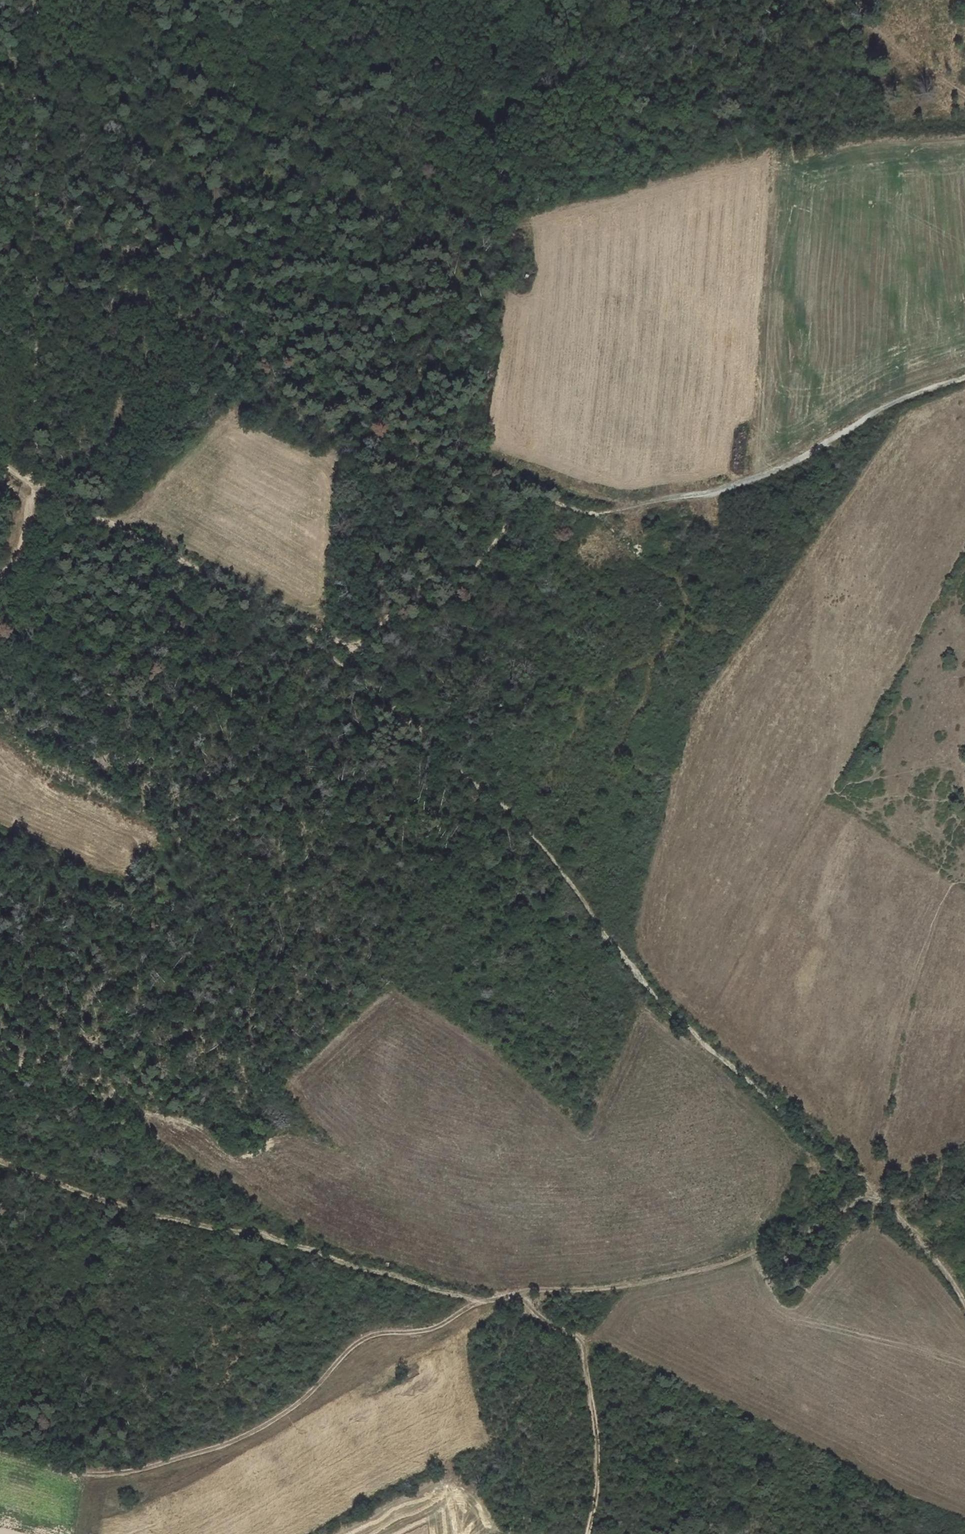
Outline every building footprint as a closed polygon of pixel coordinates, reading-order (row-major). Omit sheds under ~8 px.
[(593,981),(579,975),(575,989),(590,996),(593,981)]
